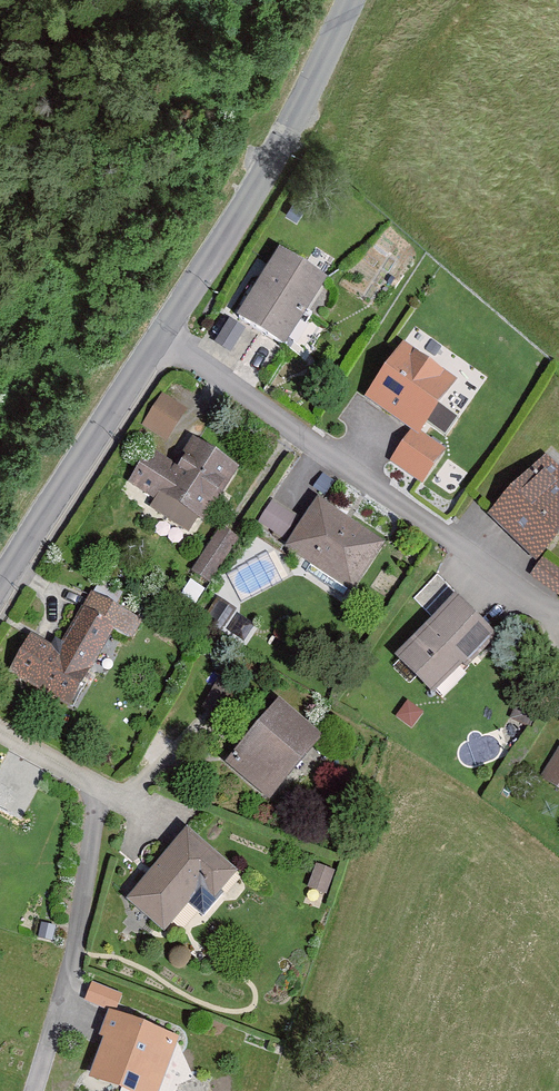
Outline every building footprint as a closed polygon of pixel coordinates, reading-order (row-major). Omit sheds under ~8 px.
[(335,287),(285,256),(242,324),(292,355),(335,287)] [(217,342),(232,348),(242,323),(227,317),(217,342)] [(408,352),(373,405),(416,433),(427,440),(462,388),(408,352)] [(416,433),(392,468),(425,491),(450,457),(416,433)] [(248,476),(198,443),(179,472),(157,457),(135,488),(163,507),(157,515),(194,540),(202,528),(209,532),(248,476)] [(492,524),(542,571),(548,565),(558,553),(558,472),(549,463),(492,524)] [(305,530),(273,509),(258,531),(291,552),(289,556),(357,601),(390,550),(321,505),(305,530)] [(219,539),(194,579),(211,589),(235,549),(219,539)] [(533,584),(558,603),(558,573),(548,565),(533,584)] [(442,580),(416,605),(426,615),(387,652),(438,705),(440,701),(448,710),(475,685),(471,681),(506,648),(442,580)] [(65,648),(60,645),(56,652),(34,639),(11,679),(73,714),(116,640),(133,650),(147,627),(94,597),(65,648)] [(285,709),(231,772),(273,808),(328,746),(285,709)] [(542,782),(558,793),(558,757),(542,782)] [(191,833),(130,908),(168,939),(205,895),(220,907),(245,878),(191,833)] [(337,877),(319,870),(310,893),(329,900),(337,877)] [(132,999),(102,984),(91,1007),(121,1021),(132,999)] [(114,1018),(104,1044),(109,1046),(94,1084),(111,1090),(166,1090),(184,1046),(121,1021),(114,1018)]
